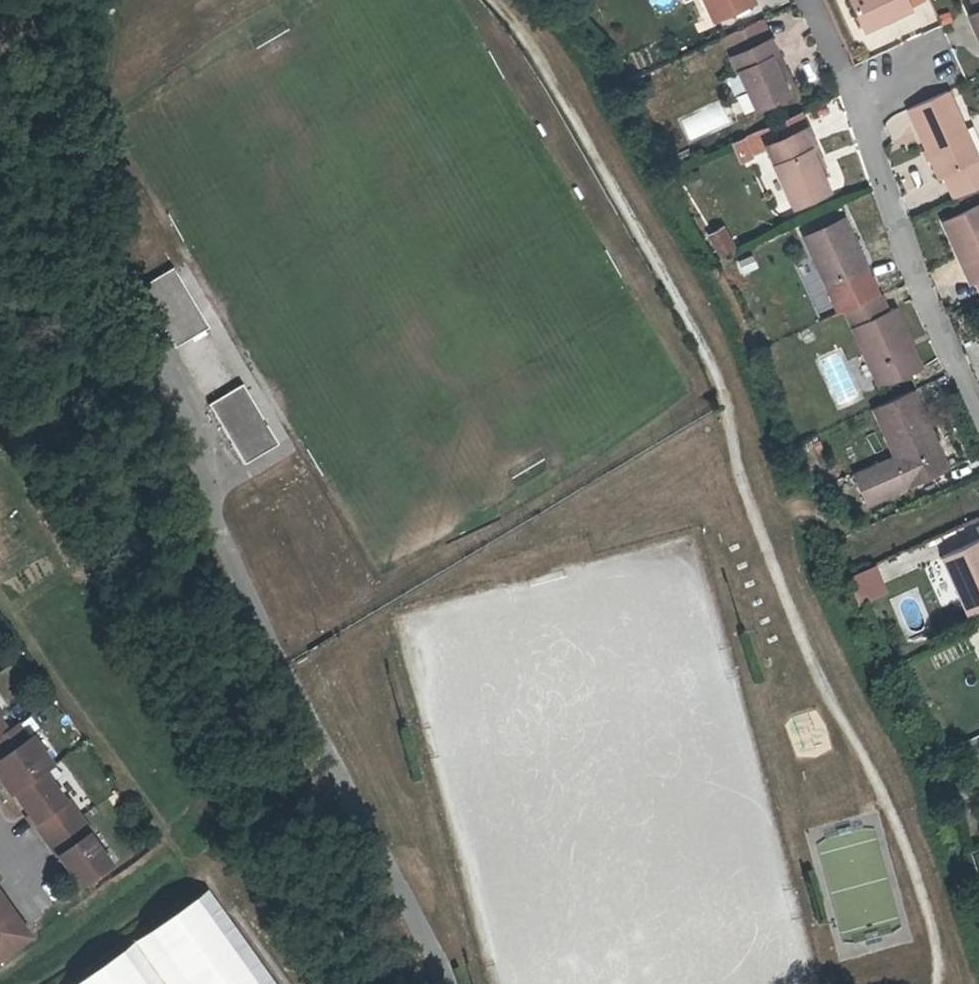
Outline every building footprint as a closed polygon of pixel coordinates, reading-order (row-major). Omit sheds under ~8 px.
[(711,20),(749,3),(748,0),(703,0),(711,20)] [(856,29),(903,8),(899,0),(843,0),(856,29)] [(903,8),(915,2),(915,0),(899,0),(903,8)] [(972,4),(964,8),(978,39),(978,0),(970,0),(972,4)] [(752,25),(714,42),(729,74),(733,72),(748,109),(778,97),(762,58),(769,56),(762,40),(760,41),(752,25)] [(762,58),(778,97),(785,94),(769,56),(762,58)] [(953,195),(970,187),(978,183),(978,151),(974,153),(950,94),(928,104),(910,111),(936,170),(941,168),(953,195)] [(817,165),(796,116),(757,134),(737,142),(746,160),(762,153),(790,215),(824,200),(810,168),(817,165)] [(942,220),(967,279),(974,275),(978,287),(978,204),(942,220)] [(842,218),(803,236),(837,313),(876,295),(842,218)] [(719,255),(734,247),(723,227),(708,235),(719,255)] [(748,254),(737,259),(743,272),(754,267),(748,254)] [(209,328),(173,268),(140,288),(176,349),(209,328)] [(884,316),(878,300),(842,317),(873,394),(919,374),(892,313),(884,316)] [(245,465),(272,448),(246,405),(253,402),(243,385),(209,405),(245,465)] [(946,472),(913,395),(874,413),(895,460),(854,478),(866,507),(946,472)] [(945,556),(970,611),(978,607),(978,541),(945,556)] [(858,601),(885,590),(875,564),(847,576),(858,601)] [(6,796),(8,796),(73,887),(103,869),(82,838),(85,836),(63,803),(59,806),(38,777),(47,771),(27,743),(16,749),(6,735),(1,738),(0,737),(0,788),(6,796)] [(69,983),(270,983),(204,890),(69,983)] [(26,941),(0,907),(0,959),(26,941)]
